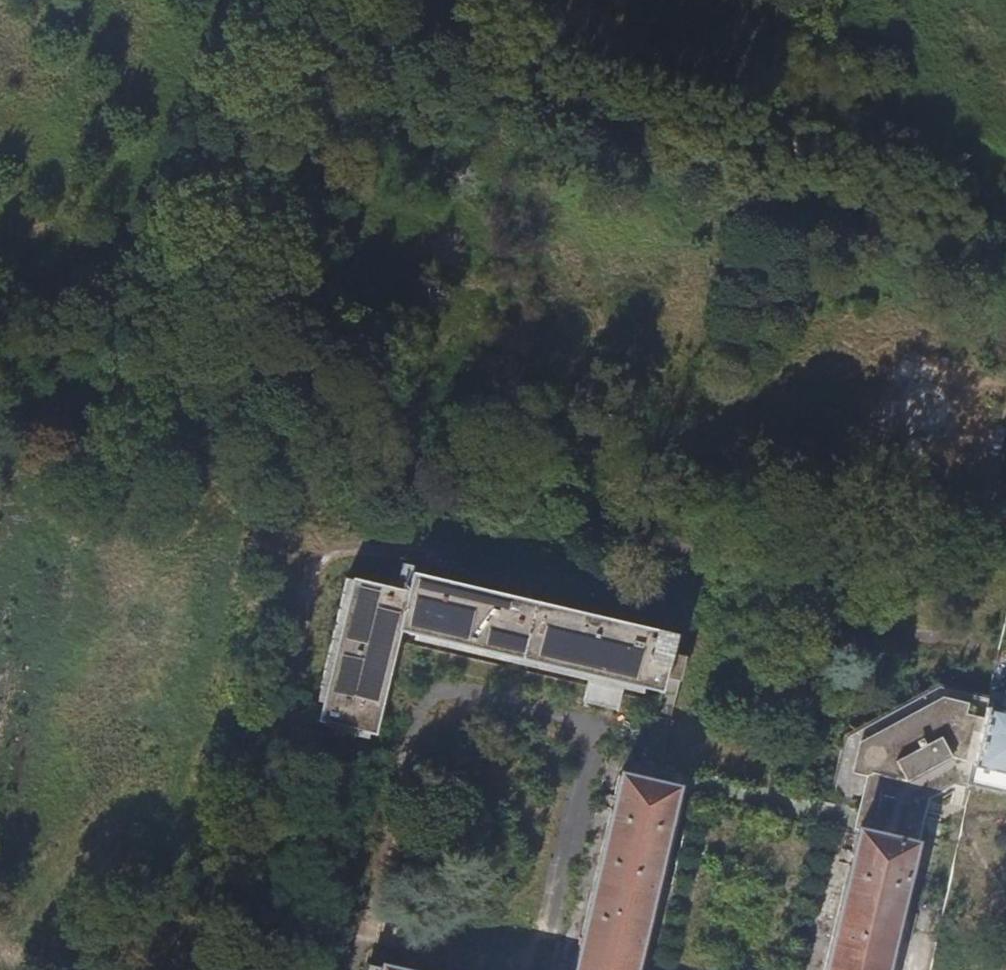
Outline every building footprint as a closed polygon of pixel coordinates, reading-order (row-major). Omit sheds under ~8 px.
[(677,631),(415,569),(410,589),(355,576),(322,714),(380,728),(405,628),(663,689),(677,631)] [(996,710),(997,704),(989,702),(974,762),(955,757),(908,781),(899,814),(889,818),(864,812),(825,969),(884,969),(927,795),(956,779),(1005,792),(1005,712),(996,710)] [(677,788),(676,786),(624,773),(576,969),(634,969),(677,788)]
